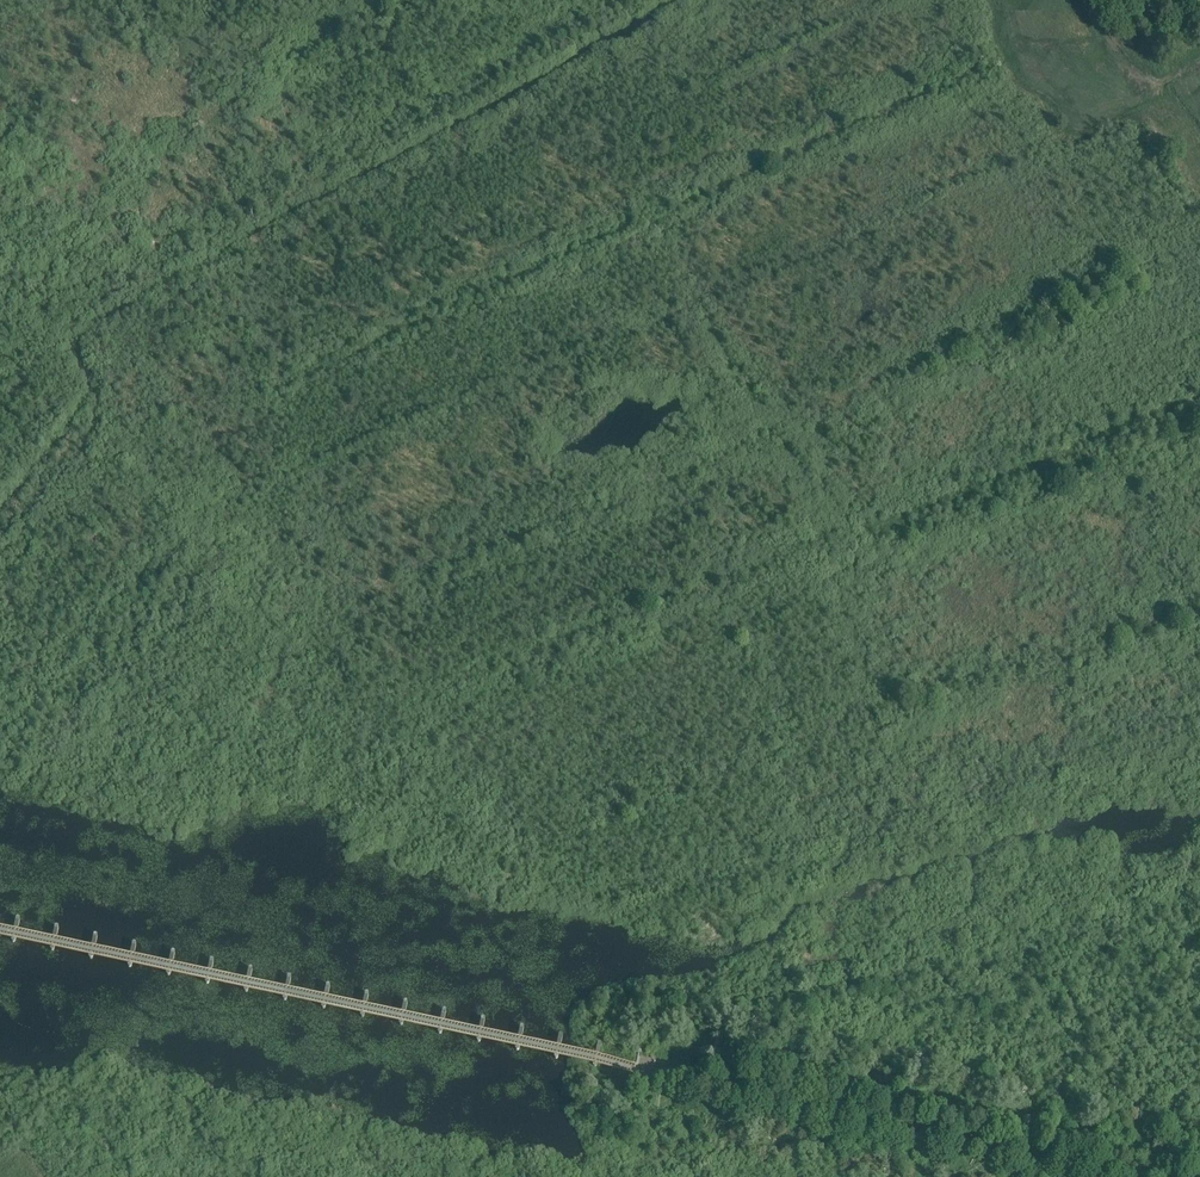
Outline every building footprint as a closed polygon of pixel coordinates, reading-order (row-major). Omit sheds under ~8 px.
[(12,943),(13,943),(14,943),(15,942),(20,920),(20,918),(19,917),(18,917),(17,918),(12,940),(12,941),(12,943)] [(50,951),(51,952),(52,952),(53,951),(58,928),(58,926),(57,925),(56,926),(54,927),(50,948),(50,950),(50,951)] [(89,959),(90,959),(91,959),(92,958),(97,936),(97,934),(96,933),(94,933),(93,934),(89,956),(88,957),(89,959)] [(127,967),(128,968),(129,968),(130,967),(135,944),(135,942),(134,942),(133,942),(131,943),(127,965),(126,966),(127,967)] [(167,975),(168,976),(169,976),(170,975),(175,952),(175,950),(174,950),(172,950),(171,951),(166,973),(166,974),(167,975)] [(205,984),(206,984),(208,984),(208,983),(214,960),(214,959),(213,958),(211,958),(210,959),(205,981),(205,982),(205,984)] [(244,992),(245,993),(246,993),(247,992),(252,969),(252,967),(251,966),(249,966),(248,967),(244,989),(243,991),(244,992)] [(282,1000),(283,1000),(285,1000),(285,999),(291,976),(291,975),(290,974),(288,974),(287,975),(282,997),(282,998),(282,1000)] [(321,1009),(322,1009),(324,1009),(324,1008),(330,985),(330,984),(328,983),(327,983),(326,984),(321,1006),(321,1007),(321,1009)] [(360,1017),(361,1018),(363,1018),(363,1017),(369,994),(368,992),(367,991),(366,991),(365,993),(360,1014),(360,1016),(360,1017)] [(398,1025),(399,1026),(401,1026),(401,1025),(407,1002),(407,1000),(405,999),(404,999),(403,1001),(398,1022),(398,1024),(398,1025)] [(476,1041),(477,1042),(479,1041),(485,1018),(485,1016),(484,1015),(482,1015),(481,1016),(476,1038),(476,1040),(476,1041)] [(515,1049),(516,1050),(517,1050),(518,1049),(523,1026),(523,1024),(522,1024),(521,1024),(520,1025),(515,1047),(515,1048),(515,1049)] [(554,1058),(555,1059),(557,1059),(557,1058),(563,1035),(563,1033),(562,1032),(560,1032),(559,1034),(554,1055),(554,1057),(554,1058)] [(593,1066),(594,1067),(595,1067),(596,1066),(601,1043),(601,1041),(600,1040),(599,1041),(598,1042),(593,1064),(593,1065),(593,1066)] [(631,1076),(633,1076),(635,1077),(637,1075),(641,1052),(641,1049),(640,1047),(638,1047),(636,1049),(635,1051),(630,1073),(630,1075),(631,1076)]
